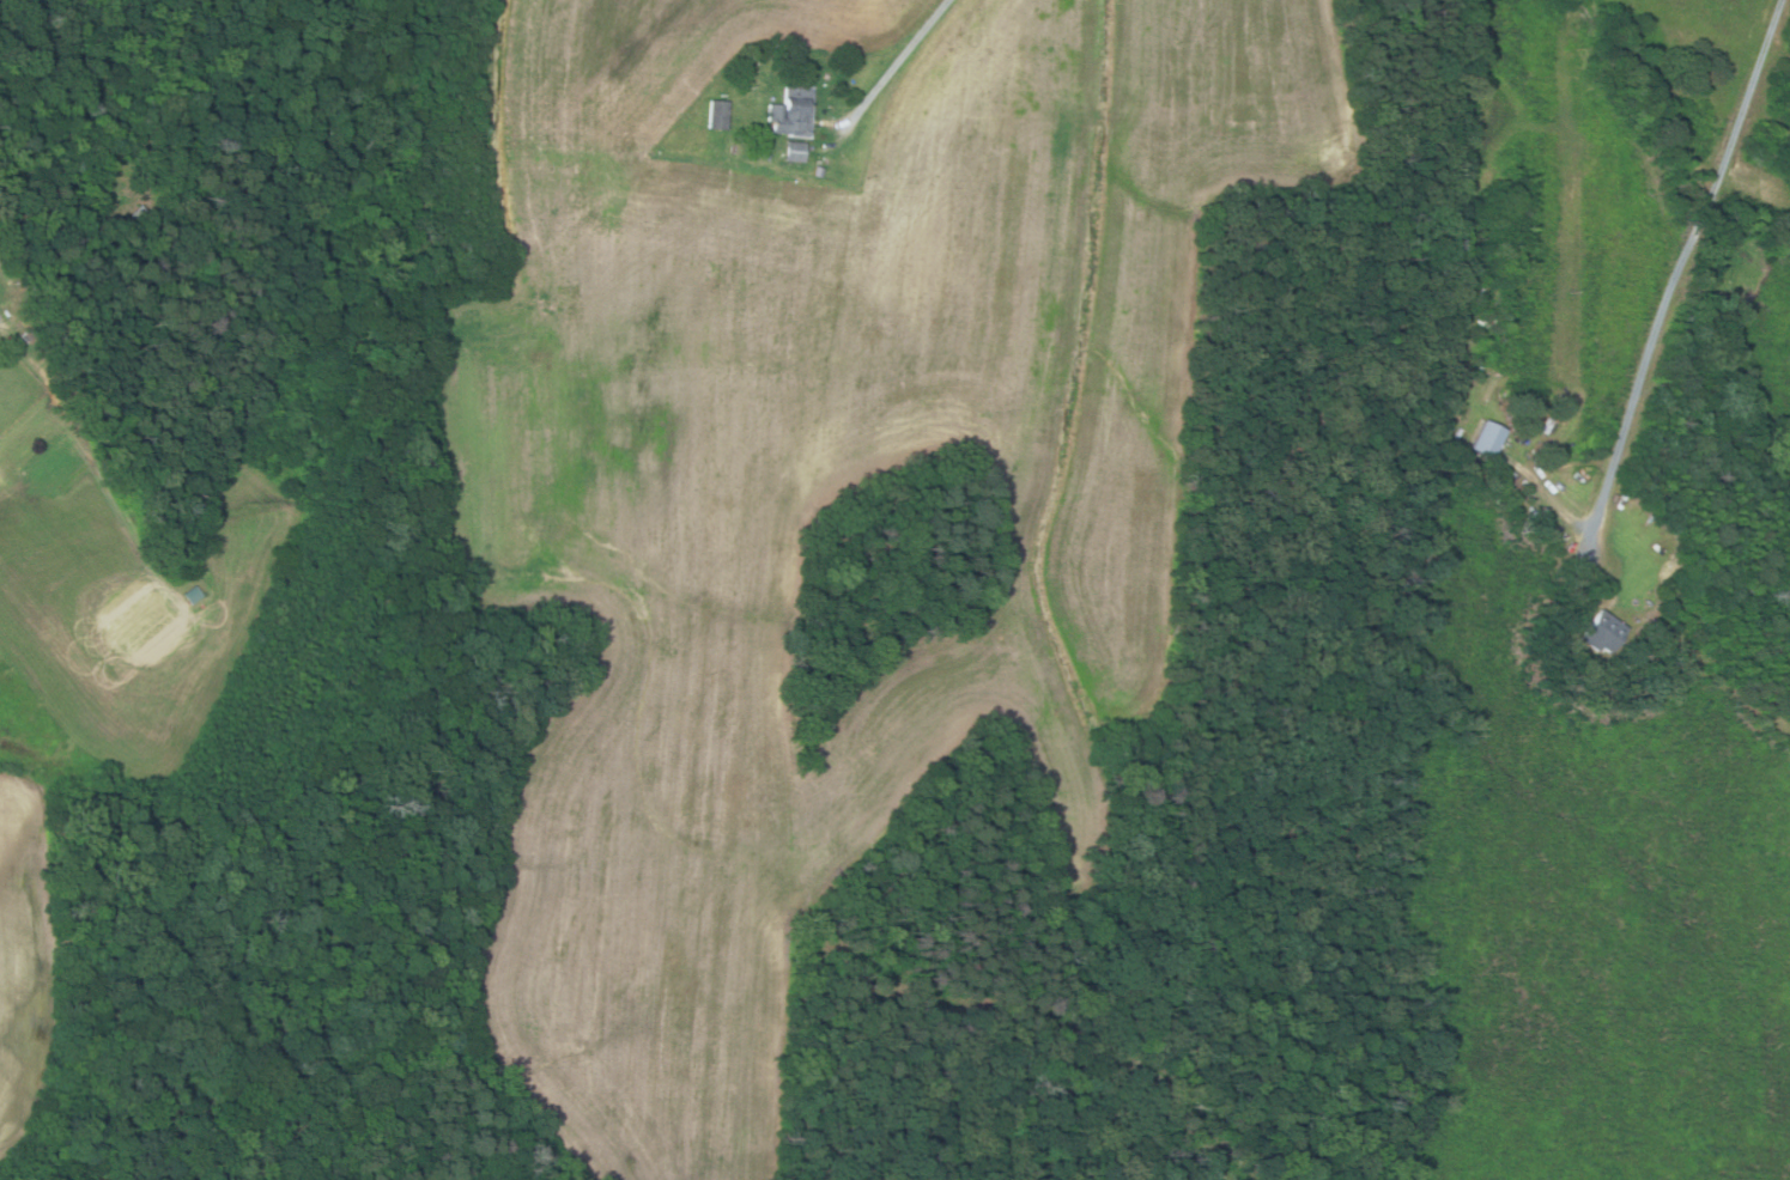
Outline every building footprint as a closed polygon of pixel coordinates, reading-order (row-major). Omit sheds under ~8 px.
[(809,139),(785,138),(785,134),(770,134),(771,122),(766,122),(767,103),(783,104),(784,85),(813,87),(809,139)] [(727,130),(708,129),(709,101),(729,102),(727,130)] [(805,142),(803,162),(784,160),(785,141),(805,142)] [(769,162),(761,158),(765,152),(771,156),(769,162)] [(821,177),(813,175),(814,166),(823,169),(821,177)] [(28,342),(22,335),(34,324),(40,332),(28,342)] [(1554,421),(1546,436),(1541,432),(1548,419),(1554,421)] [(1491,460),(1469,449),(1483,420),(1506,431),(1491,460)] [(190,606),(182,595),(195,585),(202,596),(190,606)] [(1598,655),(1578,640),(1600,610),(1627,629),(1609,653),(1602,649),(1598,655)]
